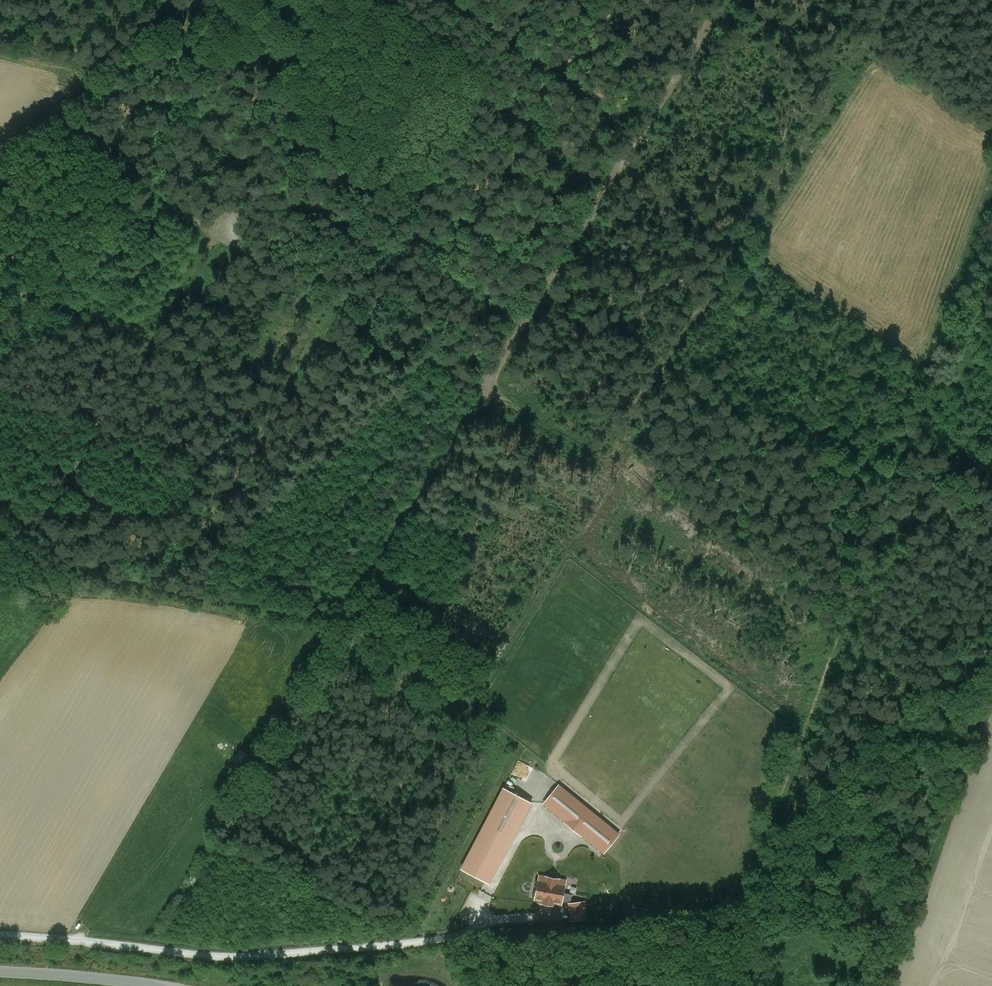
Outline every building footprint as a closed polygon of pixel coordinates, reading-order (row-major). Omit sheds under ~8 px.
[(237,756),(246,764),(252,758),(244,749),(237,756)] [(559,784),(543,803),(604,853),(619,834),(559,784)] [(503,788),(461,869),(489,884),(532,803),(503,788)] [(546,881),(538,880),(535,898),(543,900),(543,903),(553,905),(553,902),(561,903),(562,901),(571,903),(572,894),(563,892),(565,885),(557,883),(557,879),(547,877),(546,881)] [(587,919),(585,902),(568,903),(570,921),(587,919)]
